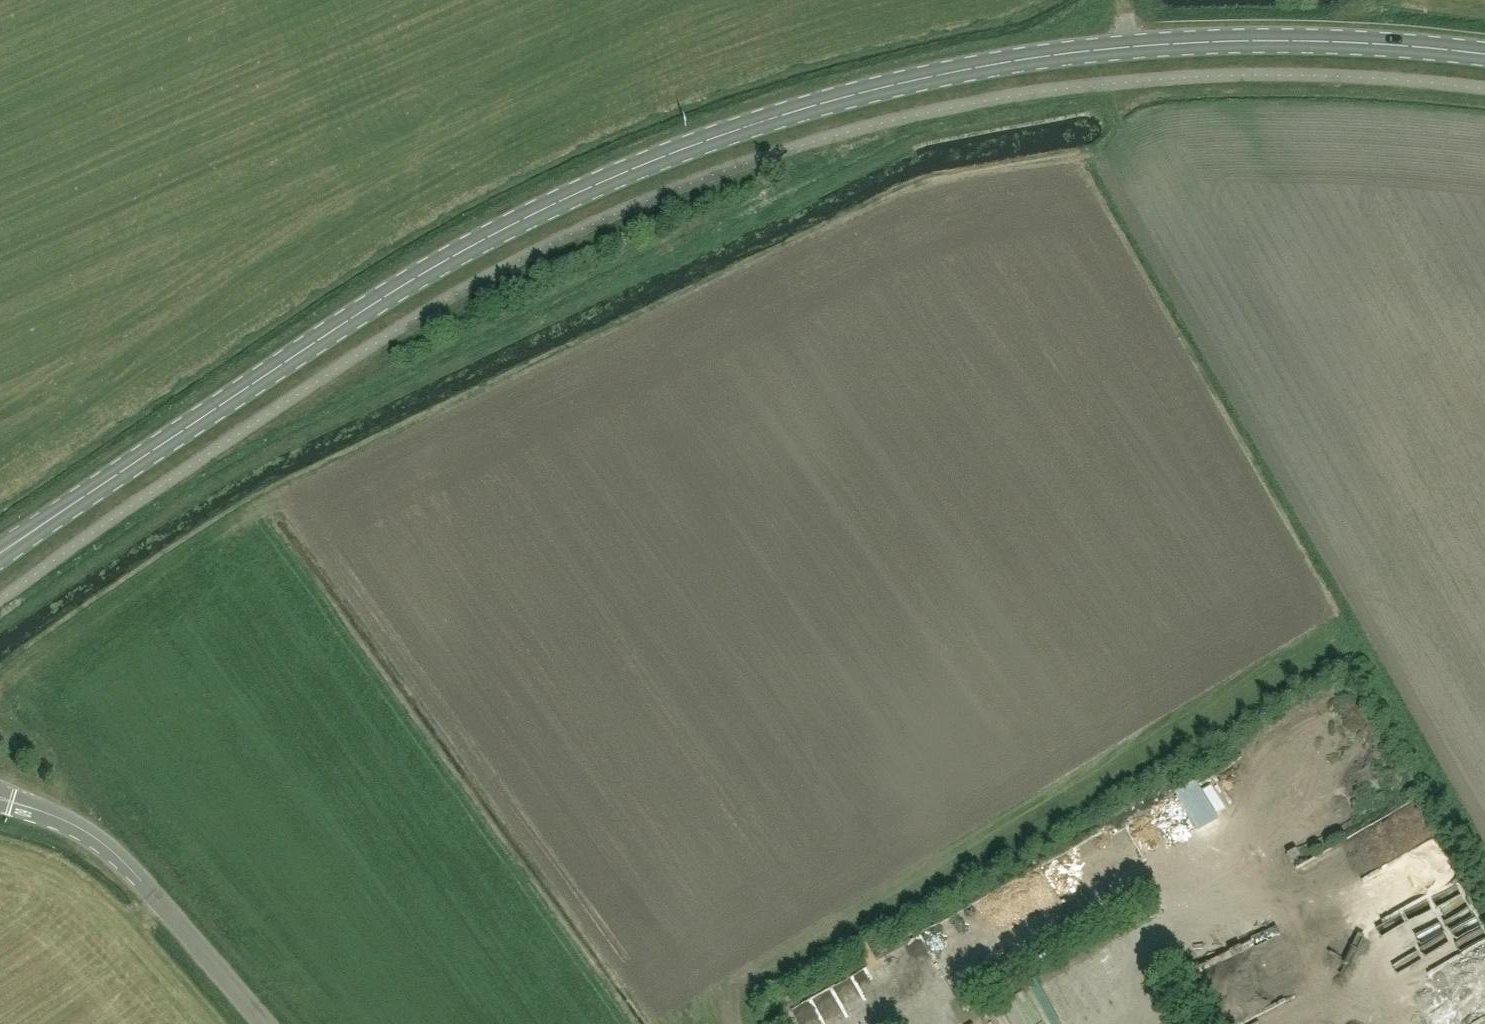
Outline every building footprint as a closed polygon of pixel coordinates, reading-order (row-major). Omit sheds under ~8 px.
[(1303,867),(1337,929),(1356,918),(1321,857),(1303,867)] [(1484,957),(1484,934),(1473,940),(1483,958),(1484,957)] [(1471,946),(1427,965),(1432,975),(1475,957),(1471,946)] [(1201,982),(1209,998),(1233,987),(1226,971),(1201,982)] [(1238,990),(1247,989),(1248,1001),(1269,998),(1268,988),(1262,989),(1260,971),(1236,974),(1238,990)] [(995,1020),(997,1023),(1009,1023),(1004,1015),(995,1020)]
